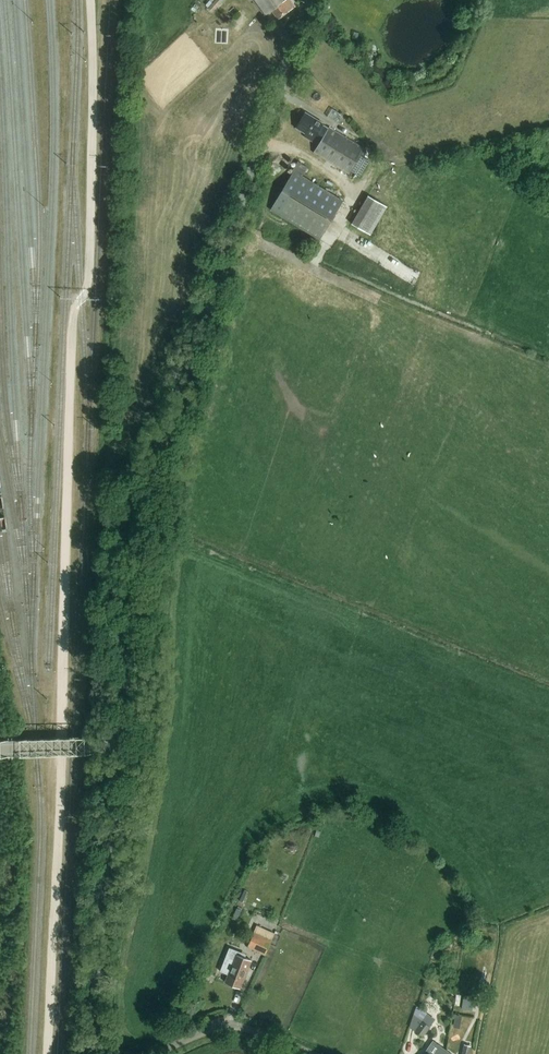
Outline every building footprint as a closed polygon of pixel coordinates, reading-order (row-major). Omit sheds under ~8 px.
[(206,5),(213,12),(222,2),(220,0),(210,0),(206,5)] [(264,15),(272,10),(278,19),(295,6),(291,0),(253,0),(264,15)] [(343,116),(332,109),(327,116),(338,123),(343,116)] [(353,170),(360,174),(370,159),(362,154),(365,150),(330,129),(331,128),(330,127),(328,130),(322,126),(323,123),(305,112),(299,122),(298,121),(294,128),(298,130),(298,129),(306,134),(304,137),(319,145),(314,153),(314,154),(315,153),(350,175),(353,170)] [(271,209),(321,240),(344,201),(303,177),(308,168),(298,161),(292,171),(294,172),(271,209)] [(386,207),(367,196),(351,224),(370,235),(386,207)] [(258,926),(248,947),(266,955),(275,934),(258,926)] [(244,980),(251,960),(246,958),(247,954),(230,947),(226,957),(221,971),(229,974),(225,982),(238,987),(241,979),(244,980)] [(464,995),(462,1009),(472,1010),(474,997),(464,995)] [(423,1036),(435,1019),(427,1013),(422,1010),(411,1027),(415,1031),(423,1036)] [(455,1013),(453,1025),(460,1026),(462,1014),(455,1013)] [(462,1053),(470,1053),(472,1046),(464,1045),(462,1053)]
